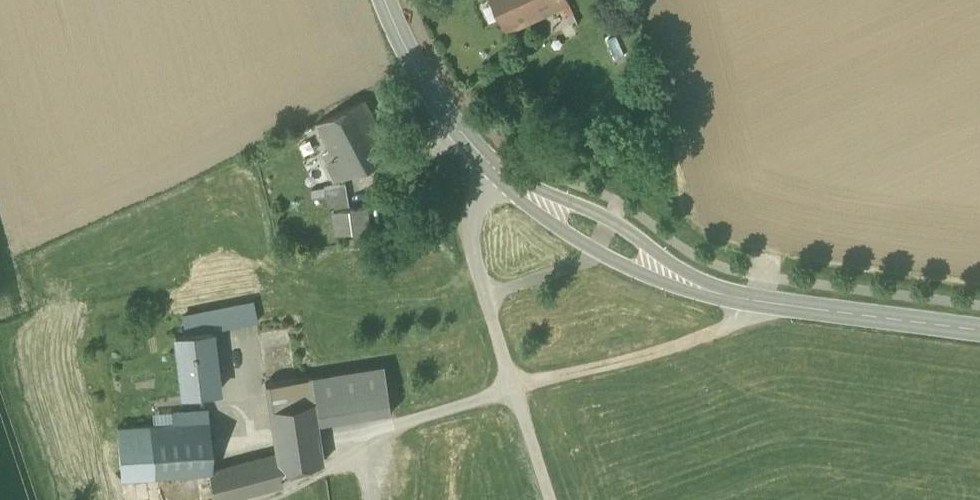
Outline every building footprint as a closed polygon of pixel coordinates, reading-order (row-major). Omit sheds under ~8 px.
[(507,31),(570,2),(569,0),(493,0),(507,31)] [(330,121),(351,169),(390,151),(381,131),(369,104),(330,121)] [(332,182),(333,208),(355,206),(353,181),(332,182)] [(355,206),(356,237),(373,236),(371,206),(355,206)] [(181,318),(183,335),(212,331),(257,322),(254,303),(181,318)] [(175,336),(182,398),(218,393),(214,363),(216,360),(215,351),(212,331),(183,335),(175,336)] [(312,377),(319,423),(393,412),(392,403),(386,366),(312,377)] [(213,499),(228,499),(282,486),(279,475),(323,464),(321,449),(318,433),(317,421),(310,377),(265,384),(272,430),(275,447),(276,455),(215,471),(210,477),(213,499)] [(117,428),(121,480),(206,474),(212,467),(208,411),(171,413),(172,424),(154,426),(117,428)] [(154,415),(154,426),(172,424),(171,413),(154,415)]
